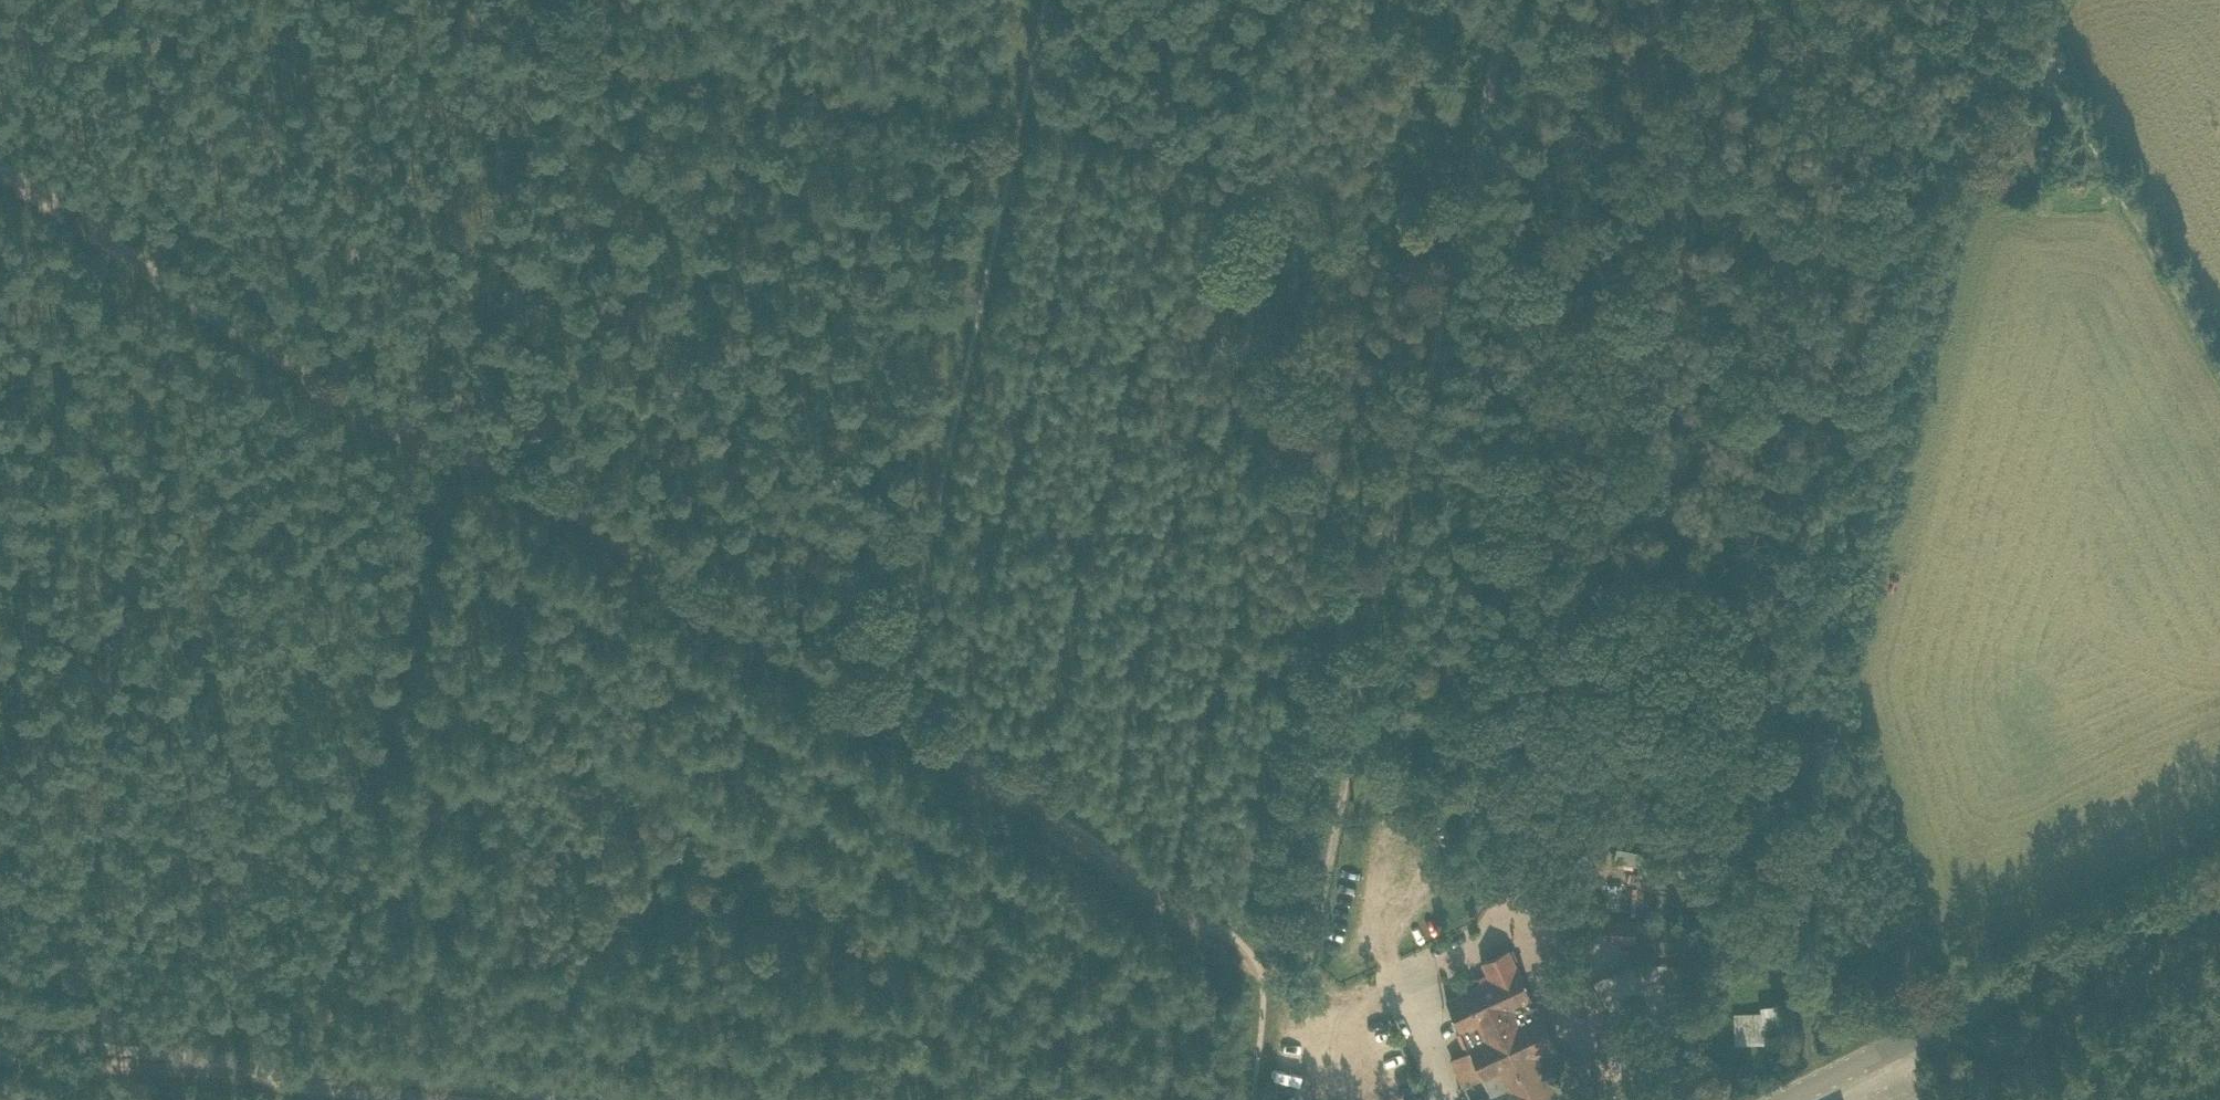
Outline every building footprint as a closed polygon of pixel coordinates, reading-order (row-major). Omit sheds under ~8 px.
[(1633,944),(1634,919),(1604,917),(1603,938),(1621,939),(1621,944),(1633,944)] [(1501,1072),(1512,1095),(1545,1079),(1535,1056),(1557,1046),(1556,1045),(1555,1045),(1541,1014),(1541,1013),(1540,1013),(1509,949),(1483,961),(1491,978),(1465,991),(1460,980),(1444,988),(1449,998),(1447,999),(1462,1032),(1466,1030),(1473,1045),(1469,1047),(1485,1080),(1501,1072)] [(1732,1009),(1734,1040),(1787,1038),(1785,999),(1761,1000),(1762,1007),(1732,1009)]
